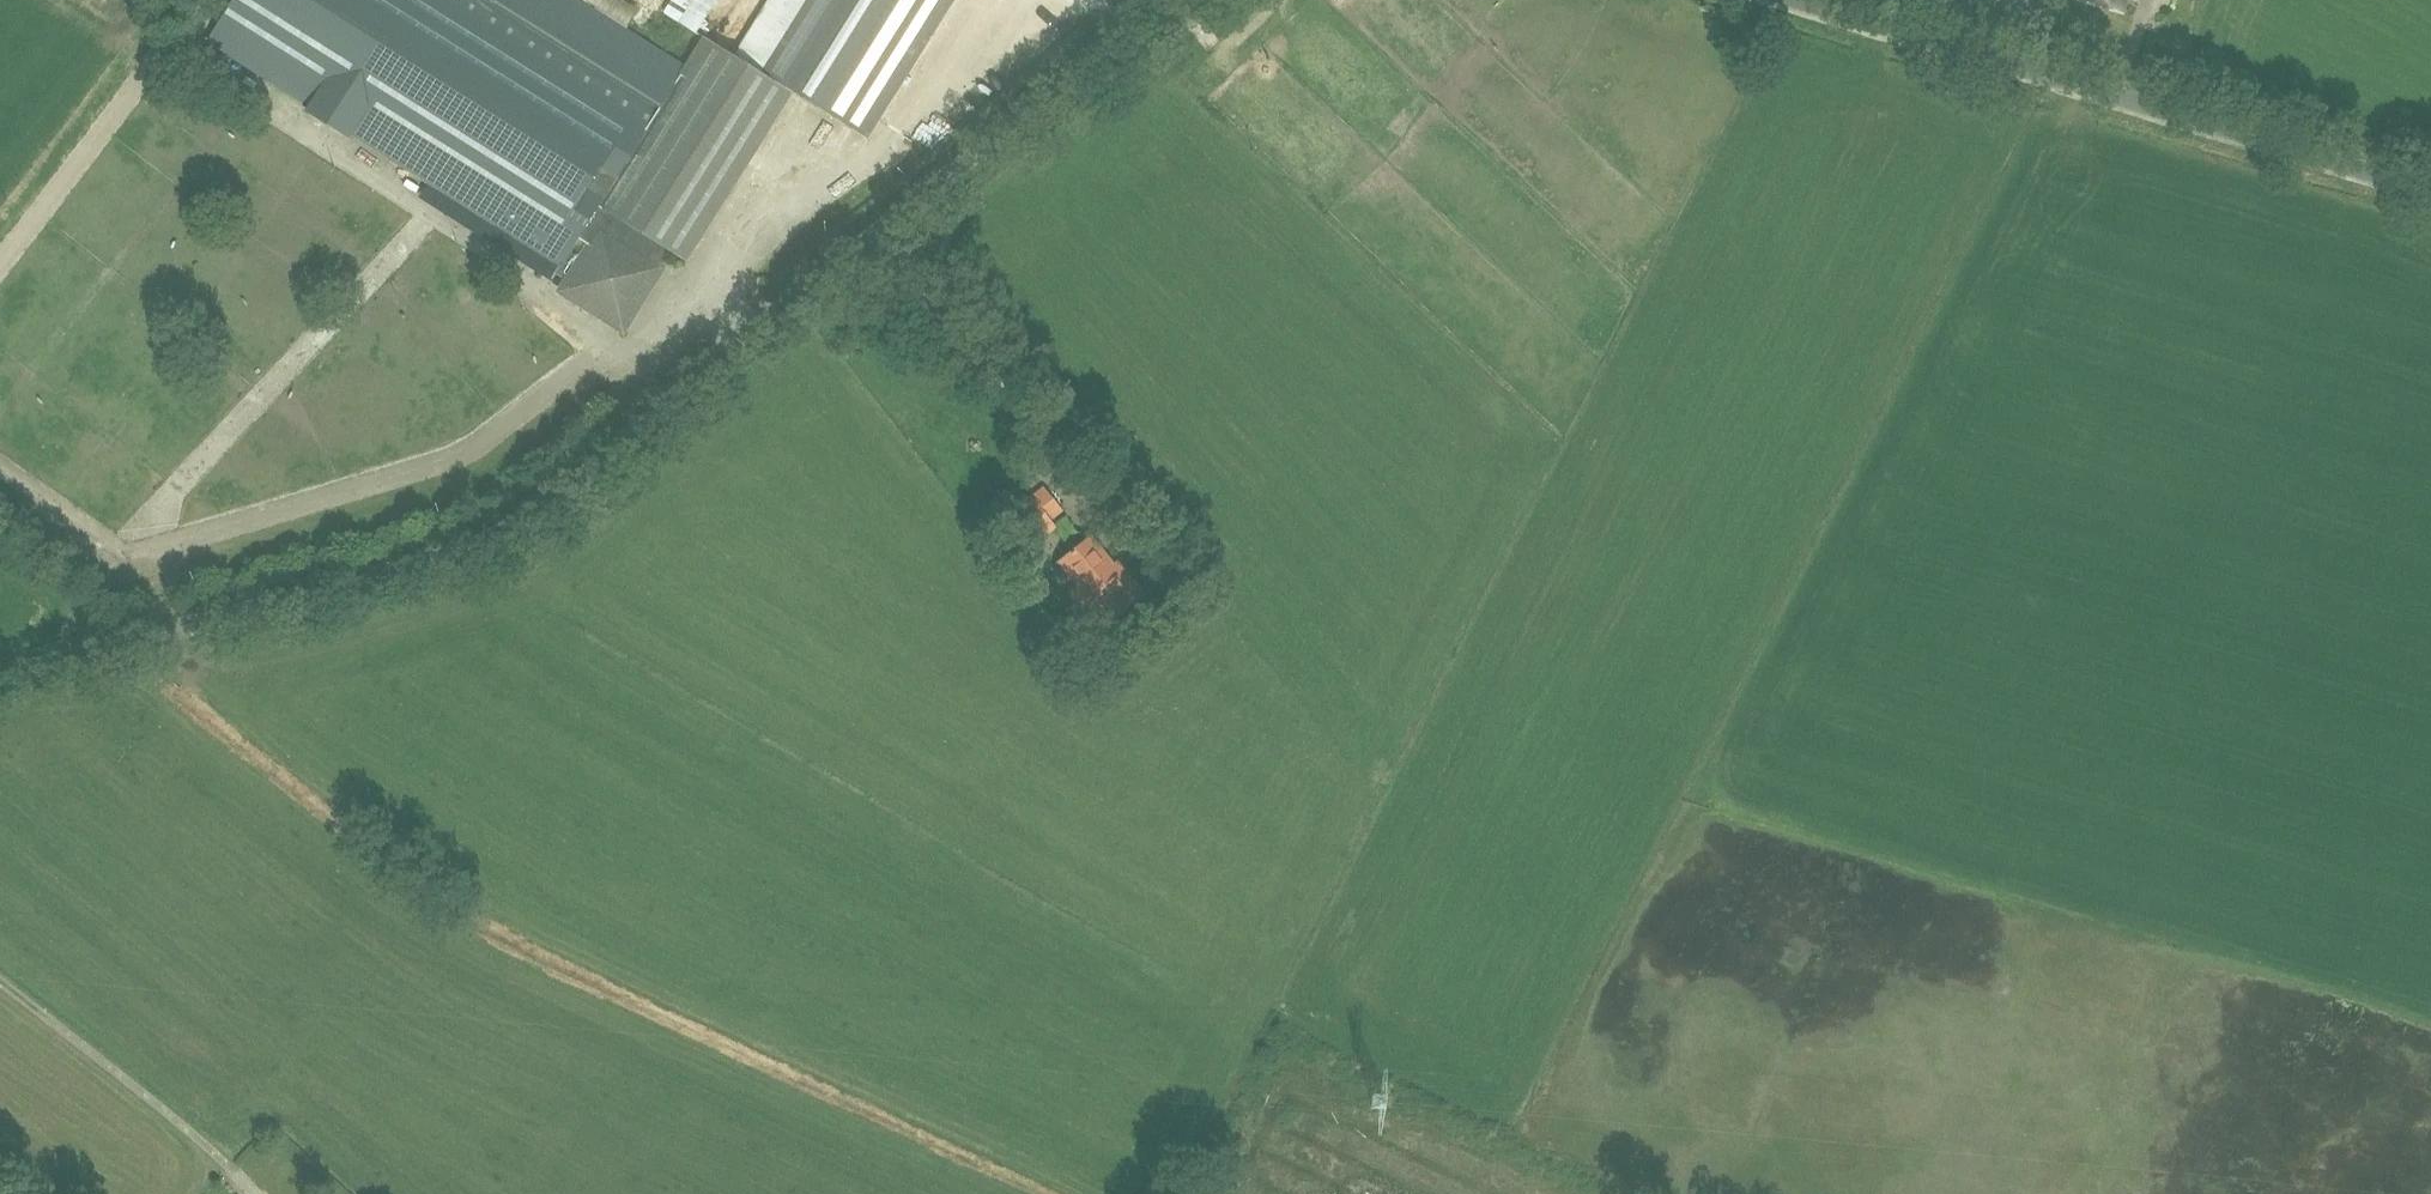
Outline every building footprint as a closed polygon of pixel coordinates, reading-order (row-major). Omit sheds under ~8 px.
[(690,56),(684,66),(580,0),(234,0),(208,42),(351,133),(354,129),(564,262),(576,243),(587,250),(571,275),(612,301),(645,293),(670,253),(685,262),(791,94),(705,39),(693,58),(690,56)] [(664,13),(695,33),(716,0),(673,0),(664,13)] [(734,56),(703,36),(690,56),(693,58),(705,39),(791,94),(865,140),(954,0),(770,0),(734,56)] [(2125,0),(2081,0),(2081,1),(2123,10),(2125,0)] [(1051,523),(1063,513),(1044,489),(1008,518),(1032,547),(1056,528),(1051,523)] [(1109,622),(1139,598),(1091,538),(1061,561),(1079,584),(1068,593),(1085,615),(1097,606),(1109,622)]
